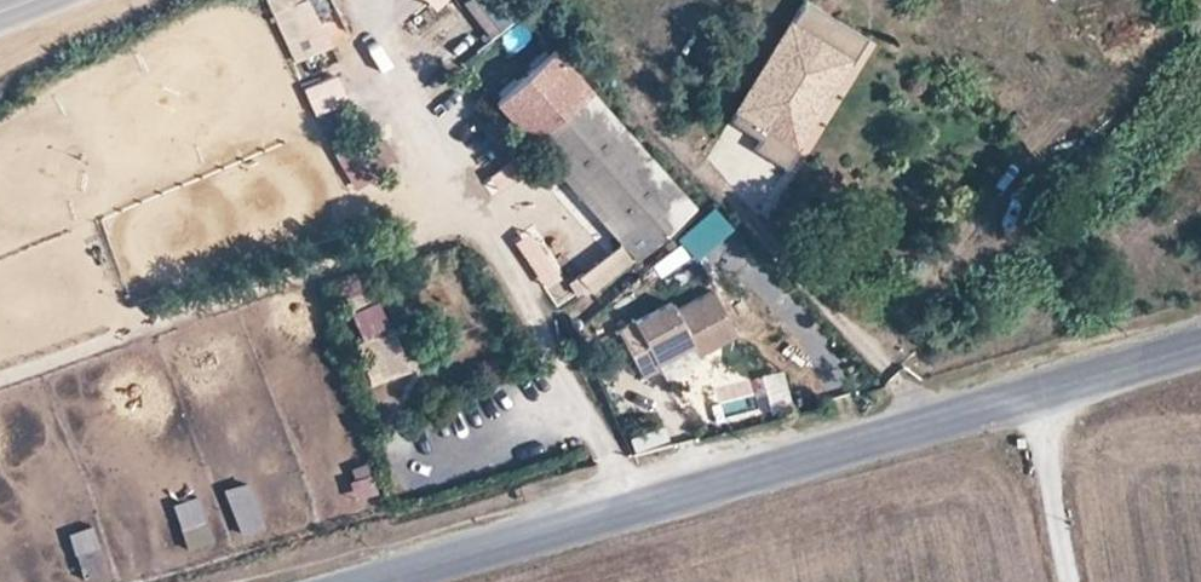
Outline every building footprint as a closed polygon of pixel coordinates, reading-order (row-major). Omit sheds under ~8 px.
[(273,14),(291,6),(303,0),(266,0),(273,14)] [(807,0),(800,0),(728,119),(758,137),(752,146),(784,166),(798,143),(788,137),(838,54),(848,60),(864,34),(807,0)] [(273,14),(295,61),(313,52),(291,6),(273,14)] [(580,76),(550,42),(490,94),(520,128),(580,76)] [(591,92),(532,144),(617,238),(634,257),(692,205),(591,92)] [(333,155),(350,185),(369,174),(352,144),(333,155)] [(681,219),(661,234),(673,249),(693,234),(681,219)] [(579,297),(629,258),(613,238),(563,277),(579,297)] [(671,304),(667,297),(616,324),(642,371),(659,361),(656,356),(681,342),(687,353),(734,328),(709,283),(671,304)] [(382,292),(345,302),(368,382),(404,372),(382,292)] [(662,367),(687,353),(681,342),(656,356),(659,361),(662,367)] [(340,477),(351,515),(378,507),(368,470),(340,477)] [(257,497),(235,507),(244,528),(266,518),(257,497)] [(180,544),(207,540),(203,515),(176,520),(180,544)] [(86,569),(107,566),(103,538),(82,542),(86,569)]
